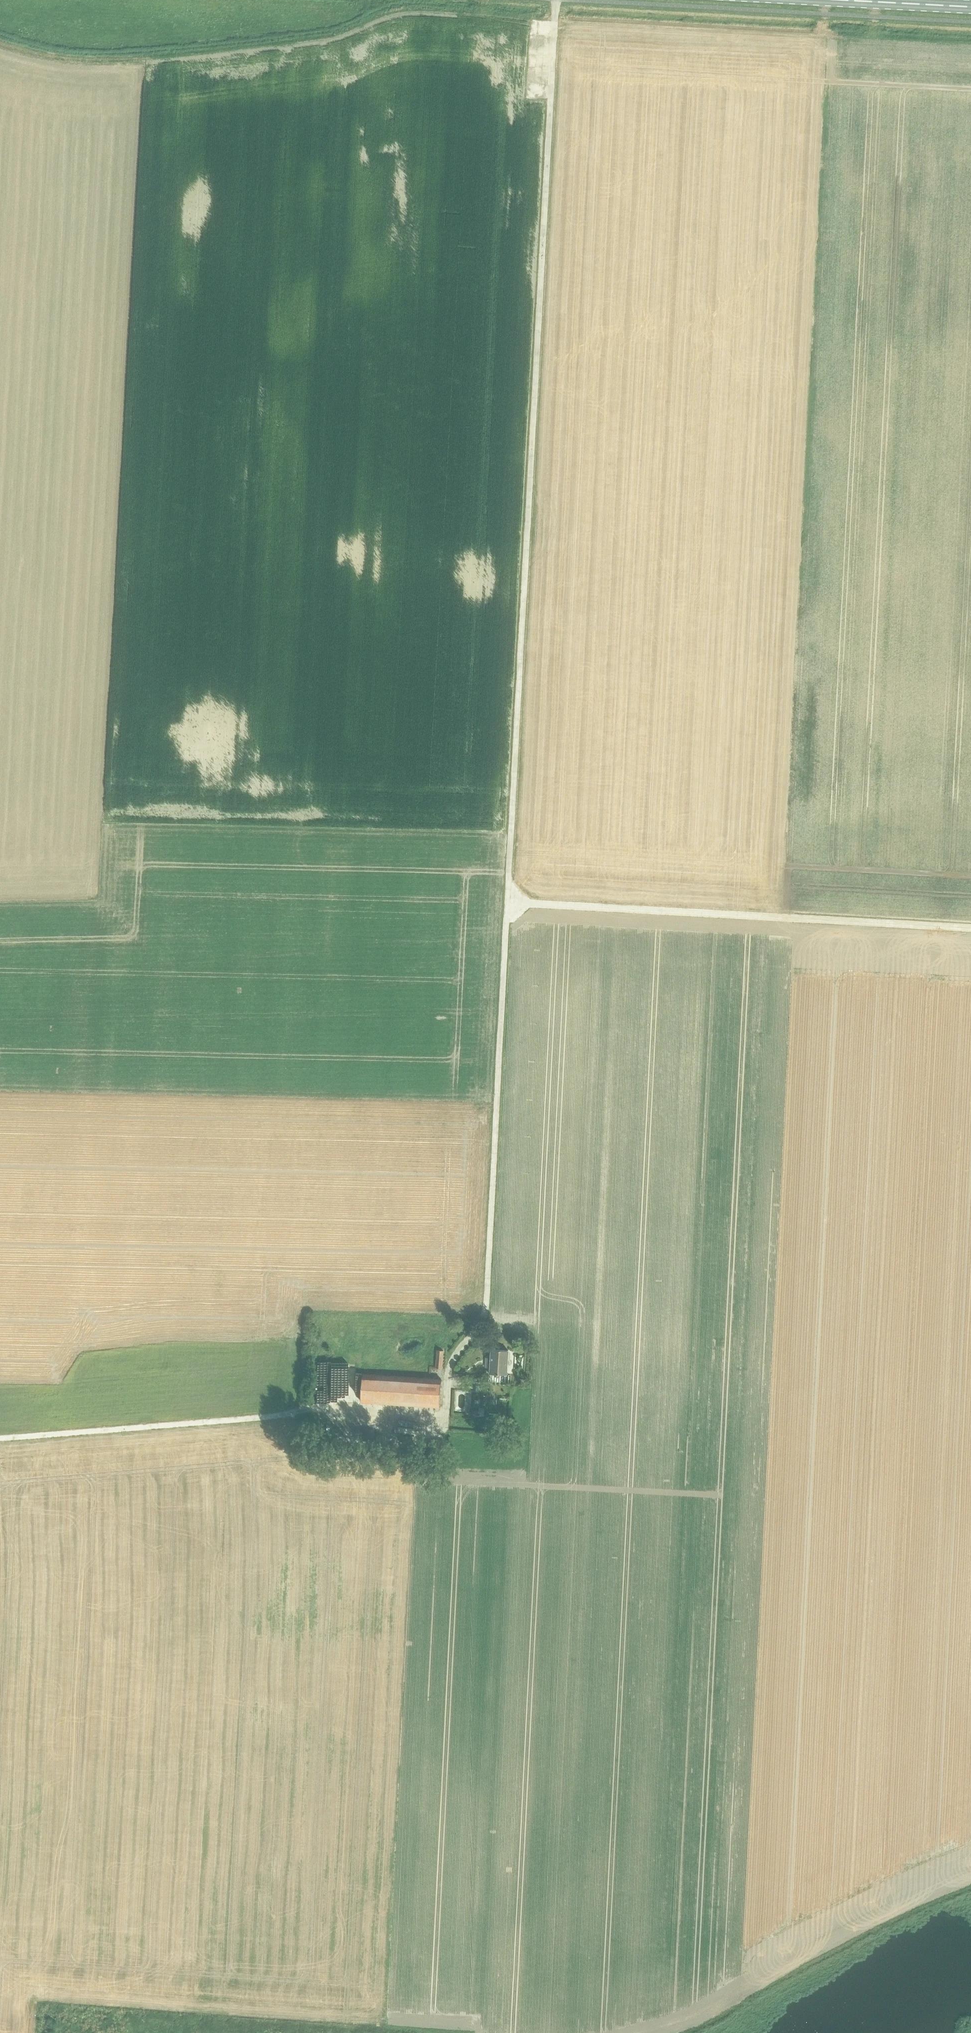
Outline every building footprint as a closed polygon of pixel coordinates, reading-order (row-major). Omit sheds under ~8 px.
[(490,1374),(508,1375),(509,1350),(491,1349),(490,1374)] [(362,1402),(439,1407),(441,1379),(363,1373),(362,1402)]
